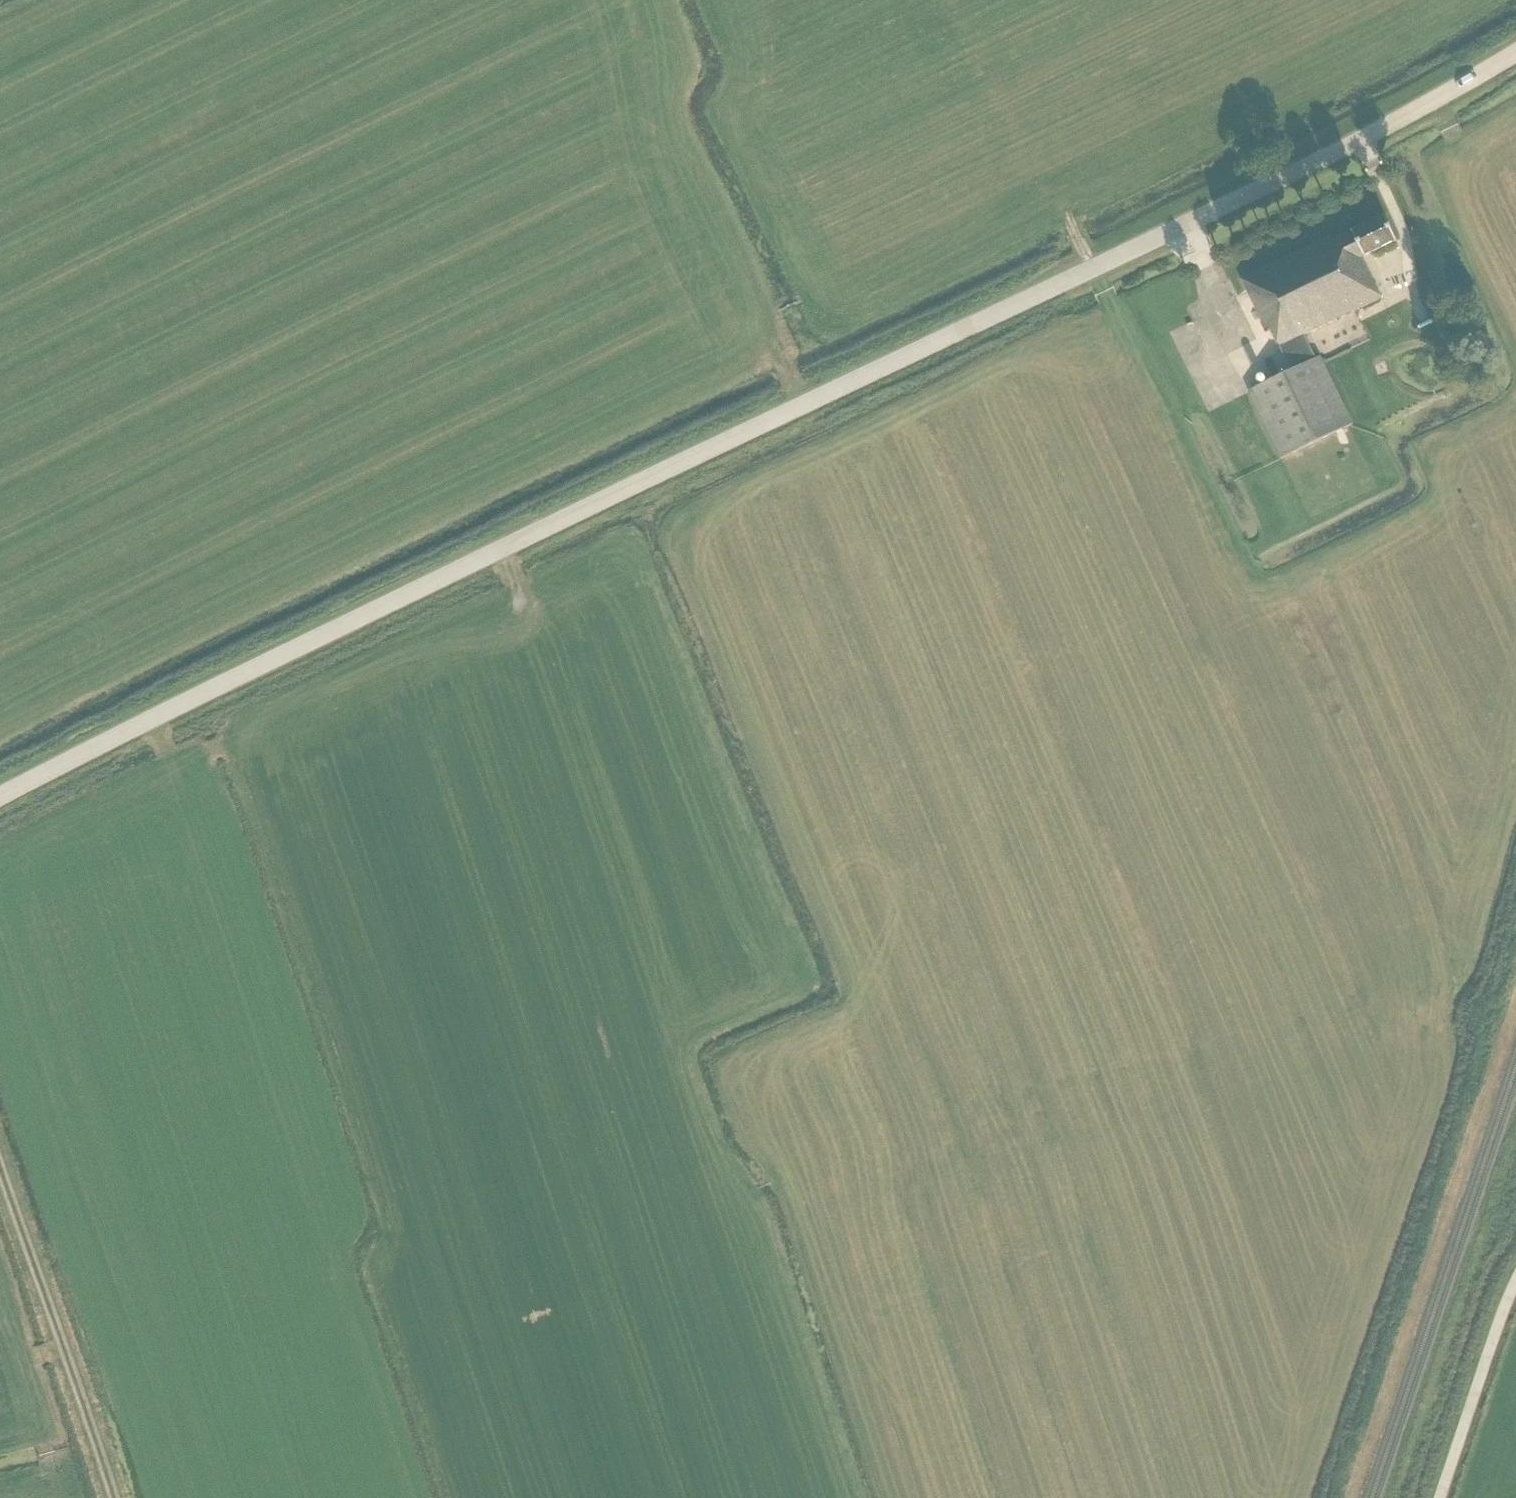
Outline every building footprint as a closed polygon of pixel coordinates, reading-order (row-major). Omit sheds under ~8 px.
[(1361,258),(1396,241),(1384,217),(1334,242),(1331,236),(1242,280),(1267,332),(1271,330),(1279,348),(1280,348),(1291,372),(1249,393),(1281,459),(1352,425),(1320,358),(1316,360),(1304,336),(1381,299),(1361,258)] [(1237,484),(1226,490),(1249,535),(1260,529),(1237,484)]
